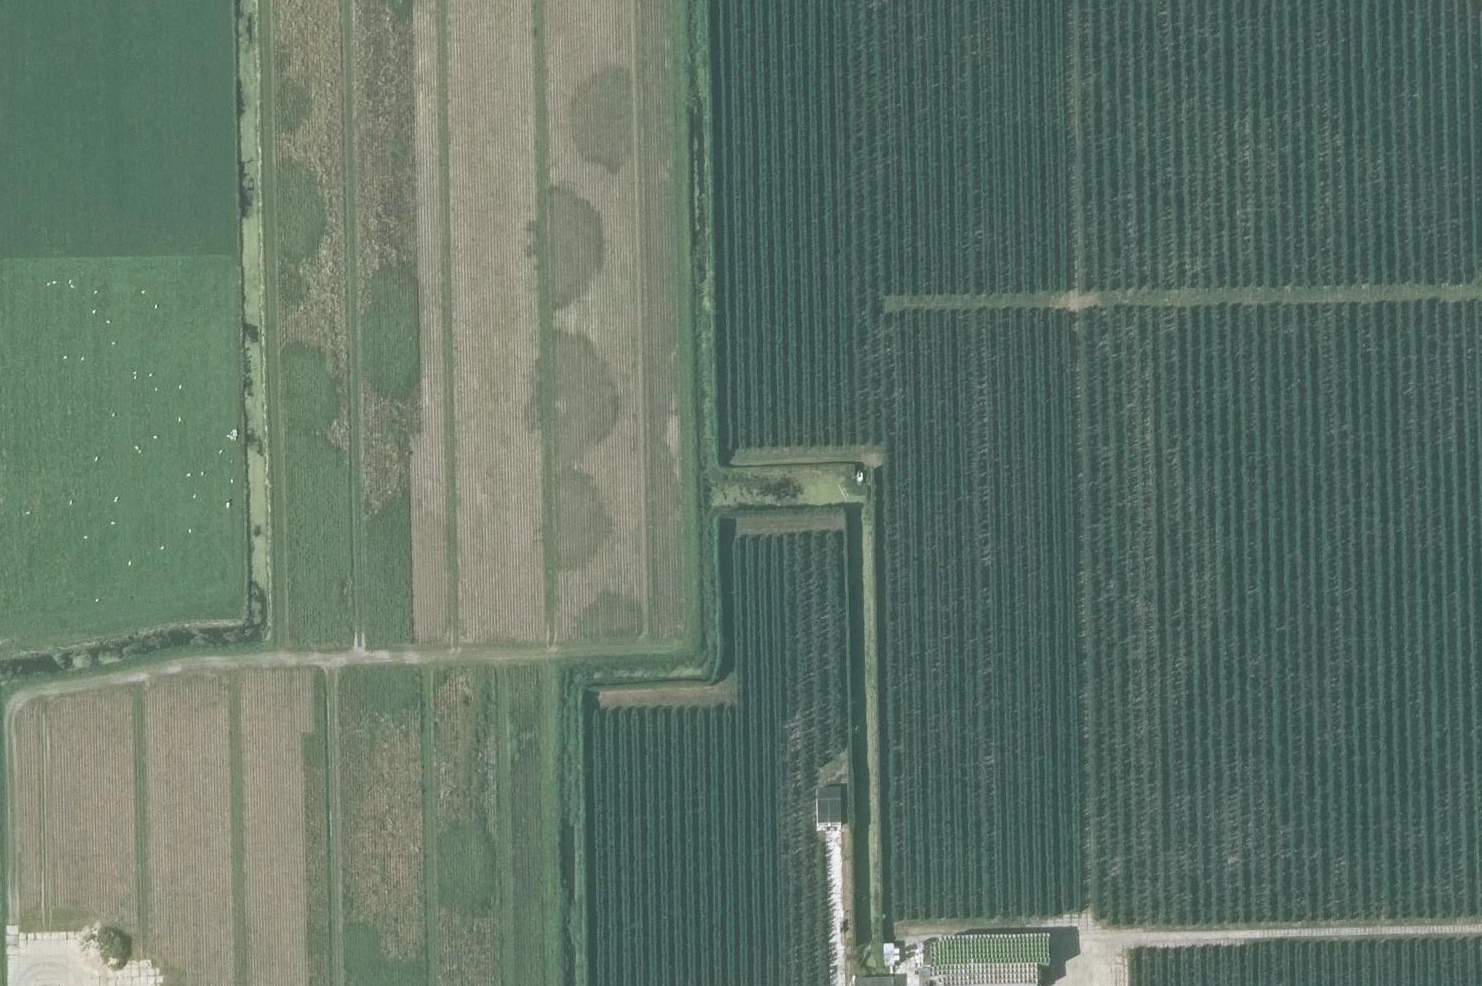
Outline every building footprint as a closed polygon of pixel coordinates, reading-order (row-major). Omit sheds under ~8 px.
[(889,958),(921,958),(921,936),(888,936),(889,958)] [(852,955),(840,955),(841,984),(852,984),(852,955)]
